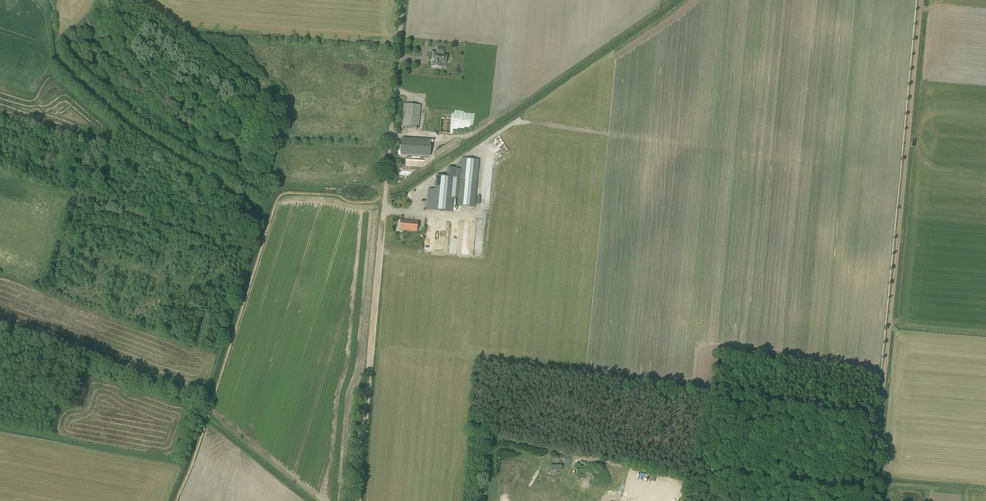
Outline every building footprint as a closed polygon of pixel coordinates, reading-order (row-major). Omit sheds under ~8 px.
[(441,55),(441,54),(444,54),(444,49),(442,49),(437,48),(437,53),(437,55),(433,55),(433,59),(432,62),(433,62),(432,66),(441,67),(441,64),(446,64),(447,56),(441,55)] [(401,127),(419,129),(421,105),(404,104),(401,127)] [(440,133),(450,134),(451,118),(441,118),(440,133)] [(431,140),(401,139),(400,156),(430,157),(431,140)] [(428,190),(427,210),(452,212),(453,198),(458,199),(457,206),(474,208),(478,160),(462,158),(459,183),(435,181),(434,190),(429,190),(428,190)] [(405,230),(405,231),(417,232),(418,221),(400,220),(400,230),(405,230)]
